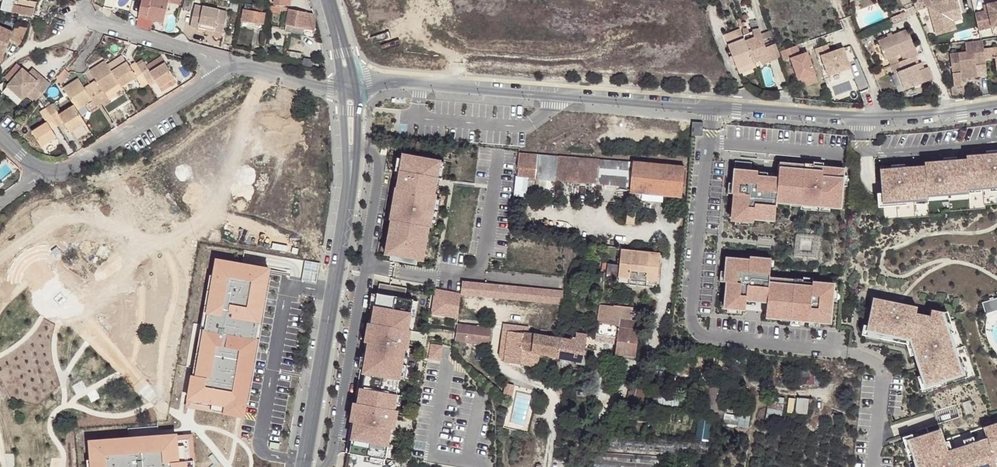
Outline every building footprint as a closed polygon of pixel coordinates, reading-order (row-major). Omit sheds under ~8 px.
[(1,9),(32,16),(36,3),(27,1),(25,7),(18,5),(19,0),(3,0),(1,9)] [(140,3),(137,16),(153,20),(163,22),(168,2),(169,0),(141,0),(140,3)] [(912,2),(916,11),(929,8),(936,36),(956,30),(953,21),(952,16),(961,14),(957,0),(949,2),(946,3),(946,0),(919,0),(912,2)] [(975,13),(978,30),(996,26),(996,3),(987,5),(988,11),(985,11),(975,13)] [(245,4),(242,21),(263,25),(265,13),(263,13),(263,7),(245,4)] [(195,6),(190,27),(198,28),(198,26),(206,27),(206,30),(223,34),(227,12),(195,6)] [(289,9),(286,25),(304,29),(314,31),(315,20),(313,14),(289,9)] [(136,25),(150,30),(153,20),(137,16),(136,25)] [(242,21),(241,26),(262,30),(263,25),(242,21)] [(302,35),(304,29),(286,25),(284,31),(302,35)] [(2,61),(3,55),(11,38),(20,44),(27,28),(15,26),(12,32),(0,27),(0,61),(2,61)] [(734,61),(737,69),(753,63),(745,42),(740,29),(724,36),(732,56),(734,61)] [(745,42),(753,63),(768,57),(761,34),(759,29),(752,30),(752,32),(754,37),(745,42)] [(878,41),(885,60),(900,54),(903,61),(911,58),(916,56),(918,55),(916,48),(915,48),(908,29),(892,36),(888,37),(878,41)] [(768,57),(760,60),(762,65),(780,57),(778,51),(771,30),(761,34),(768,57)] [(744,35),(745,42),(754,37),(752,32),(749,33),(744,35)] [(980,40),(965,42),(966,52),(950,54),(954,87),(950,87),(952,96),(964,94),(963,80),(961,81),(961,79),(977,77),(987,76),(983,40),(980,40)] [(827,44),(814,49),(816,57),(821,55),(827,75),(849,67),(843,48),(830,53),(827,44)] [(991,48),(984,49),(985,60),(992,59),(991,48)] [(288,51),(287,57),(298,59),(299,53),(288,51)] [(807,53),(791,58),(798,79),(814,74),(807,53)] [(916,56),(911,58),(914,66),(919,64),(916,56)] [(155,80),(160,88),(174,79),(160,57),(146,66),(153,77),(155,80)] [(898,72),(905,90),(932,79),(927,67),(924,68),(921,70),(919,64),(914,66),(911,58),(903,61),(891,66),(895,74),(898,72)] [(98,84),(104,94),(119,84),(111,72),(105,61),(89,71),(95,80),(98,84)] [(119,84),(121,87),(137,77),(131,69),(130,66),(127,62),(111,72),(119,84)] [(137,66),(146,81),(153,77),(146,66),(143,62),(137,66)] [(755,68),(753,63),(737,69),(740,74),(755,68)] [(12,70),(17,74),(22,69),(16,65),(12,70)] [(137,77),(141,84),(146,81),(137,66),(131,69),(137,77)] [(62,70),(56,78),(60,84),(69,73),(64,68),(62,70)] [(27,74),(22,69),(17,74),(12,70),(5,78),(10,83),(7,87),(17,95),(19,92),(25,97),(27,96),(35,102),(50,84),(41,77),(37,82),(27,74)] [(27,74),(37,82),(41,77),(32,69),(27,74)] [(873,73),(876,81),(886,77),(882,69),(873,73)] [(78,78),(63,88),(74,105),(77,110),(85,105),(89,111),(101,103),(92,87),(90,85),(84,88),(78,78)] [(160,88),(162,91),(176,82),(174,79),(160,88)] [(92,87),(101,103),(107,99),(104,94),(98,84),(92,87)] [(46,108),(55,123),(61,119),(59,115),(52,104),(46,108)] [(64,123),(70,133),(85,124),(77,110),(74,105),(59,115),(61,119),(64,123)] [(47,122),(49,126),(55,123),(46,108),(40,111),(47,122)] [(704,122),(692,121),(691,134),(702,136),(704,122)] [(31,132),(41,147),(56,138),(51,130),(49,126),(47,122),(31,132)] [(985,153),(965,155),(966,158),(951,159),(943,160),(924,162),(924,165),(904,167),(890,169),(890,165),(880,165),(882,194),(883,206),(884,219),(942,214),(942,210),(985,207),(985,204),(996,202),(996,152),(985,153)] [(517,178),(536,179),(539,154),(519,153),(517,167),(518,168),(517,178)] [(539,154),(536,179),(553,180),(552,186),(557,186),(557,181),(559,156),(539,154)] [(439,162),(402,155),(402,159),(400,172),(394,171),(393,179),(399,180),(396,195),(402,196),(400,216),(393,215),(389,237),(388,237),(385,255),(390,256),(417,260),(422,261),(426,243),(424,243),(427,227),(430,228),(430,224),(434,199),(435,194),(433,194),(434,187),(435,178),(436,179),(439,162)] [(580,158),(559,156),(557,181),(557,186),(561,187),(562,181),(577,182),(580,158)] [(890,169),(904,167),(903,157),(894,158),(895,164),(890,165),(890,169)] [(580,158),(577,182),(594,184),(593,188),(598,188),(598,184),(600,159),(580,158)] [(633,162),(600,159),(598,184),(598,188),(598,190),(601,190),(602,184),(631,187),(633,162)] [(751,162),(736,161),(734,183),(733,193),(735,193),(733,219),(736,219),(750,221),(753,221),(753,218),(754,214),(765,215),(765,219),(774,220),(776,202),(791,203),(792,201),(801,202),(801,204),(812,205),(812,210),(830,211),(830,207),(841,208),(843,186),(844,175),(844,169),(824,167),(814,166),(805,165),(804,170),(794,169),(794,166),(780,165),(778,178),(767,177),(757,176),(758,171),(751,171),(751,162)] [(444,163),(439,162),(436,179),(435,178),(434,187),(438,187),(439,179),(441,180),(444,163)] [(631,187),(630,192),(675,196),(675,204),(682,204),(683,197),(685,167),(633,162),(631,187)] [(400,216),(402,196),(396,195),(394,195),(391,214),(393,215),(400,216)] [(440,200),(434,199),(430,224),(436,225),(440,200)] [(801,202),(792,201),(791,203),(791,205),(801,206),(801,209),(812,210),(812,205),(801,204),(801,202)] [(618,278),(618,284),(657,288),(660,253),(621,249),(620,264),(608,263),(607,271),(606,277),(615,278),(618,278)] [(417,260),(390,256),(390,260),(417,265),(417,260)] [(750,260),(727,258),(726,271),(725,281),(727,281),(724,308),(727,308),(741,309),(766,311),(766,317),(781,318),(781,316),(791,317),(791,319),(801,320),(809,321),(820,322),(830,323),(832,301),(833,290),(834,284),(813,282),(803,281),(803,279),(794,278),(794,282),(784,282),(784,279),(769,278),(771,259),(761,258),(761,263),(749,262),(750,260)] [(461,294),(461,295),(563,305),(563,291),(462,282),(461,294)] [(380,284),(378,294),(373,293),(345,452),(348,453),(345,466),(387,466),(384,463),(390,429),(387,428),(389,419),(392,419),(393,411),(394,404),(396,395),(391,394),(394,379),(399,380),(403,355),(404,348),(406,340),(404,340),(405,330),(407,331),(413,300),(404,299),(406,289),(380,284)] [(461,294),(435,290),(431,314),(457,319),(461,295),(461,294)] [(897,302),(874,298),(868,326),(868,329),(882,332),(912,337),(917,352),(919,351),(921,358),(919,359),(924,373),(928,383),(936,380),(954,374),(962,371),(959,361),(942,311),(902,303),(902,305),(897,305),(897,302)] [(989,298),(982,300),(985,312),(993,309),(989,298)] [(418,301),(413,300),(407,331),(405,330),(404,340),(406,340),(404,348),(408,349),(411,331),(413,332),(418,301)] [(601,305),(599,322),(611,324),(611,325),(618,326),(618,327),(639,329),(640,322),(629,320),(631,307),(614,305),(614,306),(601,305)] [(781,316),(781,318),(781,320),(790,321),(790,323),(801,325),(801,320),(791,319),(791,317),(781,316)] [(491,328),(457,324),(455,337),(466,339),(466,343),(489,345),(491,328)] [(616,344),(615,354),(623,355),(624,351),(636,353),(639,329),(618,327),(597,324),(596,334),(596,338),(595,340),(613,342),(613,344),(616,344)] [(538,354),(557,357),(557,358),(561,358),(570,360),(582,362),(585,350),(587,337),(587,336),(576,334),(575,337),(573,336),(572,341),(560,339),(534,335),(527,335),(521,334),(522,327),(503,325),(500,344),(506,345),(504,361),(504,362),(530,365),(537,366),(538,354)] [(912,337),(882,332),(881,337),(907,342),(906,344),(909,345),(912,353),(917,352),(912,337)] [(596,338),(587,337),(585,350),(593,352),(595,340),(596,338)] [(443,347),(431,345),(428,360),(440,362),(443,347)] [(960,359),(967,357),(966,349),(958,351),(960,359)] [(408,356),(403,355),(399,380),(404,381),(408,356)] [(962,371),(954,374),(955,379),(969,374),(964,359),(959,361),(962,371)] [(928,383),(924,373),(919,375),(924,389),(938,385),(936,380),(928,383)] [(989,436),(949,449),(944,442),(946,441),(945,439),(986,425),(984,421),(992,419),(977,374),(929,390),(936,410),(957,402),(961,415),(929,425),(931,432),(915,437),(914,433),(908,435),(908,434),(904,435),(905,440),(904,440),(913,466),(996,466),(996,459),(996,455),(996,421),(986,425),(989,436)] [(513,385),(504,383),(501,396),(511,397),(513,385)] [(767,398),(767,416),(781,416),(781,415),(808,415),(808,398),(767,398)] [(397,412),(393,411),(392,419),(389,419),(387,428),(390,429),(393,429),(397,412)] [(695,441),(694,452),(707,454),(713,415),(699,413),(695,441)]
